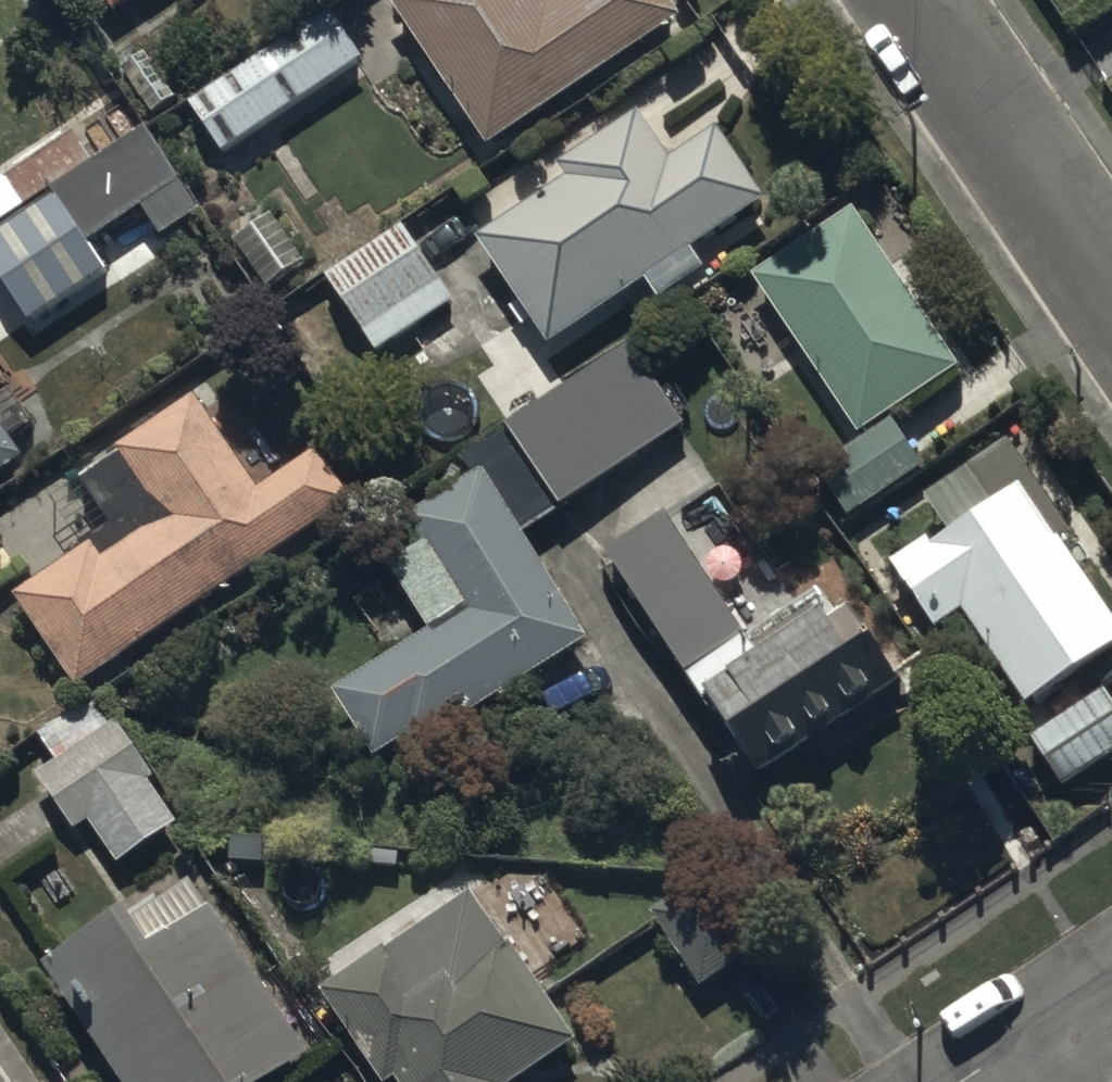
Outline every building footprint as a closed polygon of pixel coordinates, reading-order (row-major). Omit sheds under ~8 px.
[(115,15),(139,0),(105,0),(115,15)] [(491,150),(683,20),(670,0),(396,0),(392,3),(491,150)] [(190,105),(224,157),(366,62),(332,10),(190,105)] [(147,134),(116,86),(76,111),(87,128),(0,182),(0,236),(1,237),(147,134)] [(569,182),(483,240),(550,349),(648,283),(662,304),(707,274),(693,254),(769,203),(719,130),(671,163),(640,116),(561,169),(569,182)] [(1,237),(0,238),(0,275),(32,326),(111,276),(91,244),(144,211),(161,239),(203,213),(152,131),(147,134),(1,237)] [(853,209),(751,277),(860,440),(963,371),(853,209)] [(274,216),(233,242),(264,291),(271,287),(284,307),(323,283),(310,263),(305,266),(274,216)] [(404,228),(326,279),(377,356),(455,304),(404,228)] [(591,644),(524,537),(686,427),(631,346),(460,461),(472,477),(410,519),(428,545),(392,570),(433,631),(334,699),(376,760),(410,737),(420,752),(591,644)] [(29,463),(17,444),(38,431),(13,391),(0,399),(0,481),(29,463)] [(15,599),(77,692),(355,505),(321,454),(263,492),(198,395),(118,448),(124,458),(81,486),(113,533),(15,599)] [(927,467),(895,421),(822,472),(854,518),(927,467)] [(965,615),(1030,710),(1111,654),(1111,617),(1064,546),(1076,537),(1011,443),(926,500),(951,537),(936,546),(931,539),(892,565),(939,633),(965,615)] [(672,518),(609,557),(753,783),(896,692),(909,712),(928,700),(907,666),(895,674),(855,611),(842,619),(823,590),(749,639),(672,518)] [(1105,690),(1036,737),(1071,789),(1111,761),(1111,700),(1105,690)] [(91,826),(119,867),(180,825),(152,785),(158,781),(118,722),(40,776),(80,834),(91,826)] [(703,882),(652,915),(702,991),(753,958),(703,882)] [(42,967),(122,1081),(280,1081),(313,1059),(192,887),(136,925),(125,909),(42,967)] [(399,1081),(520,1081),(576,1044),(472,889),(319,991),(381,1081),(395,1081),(398,1080),(399,1081)]
